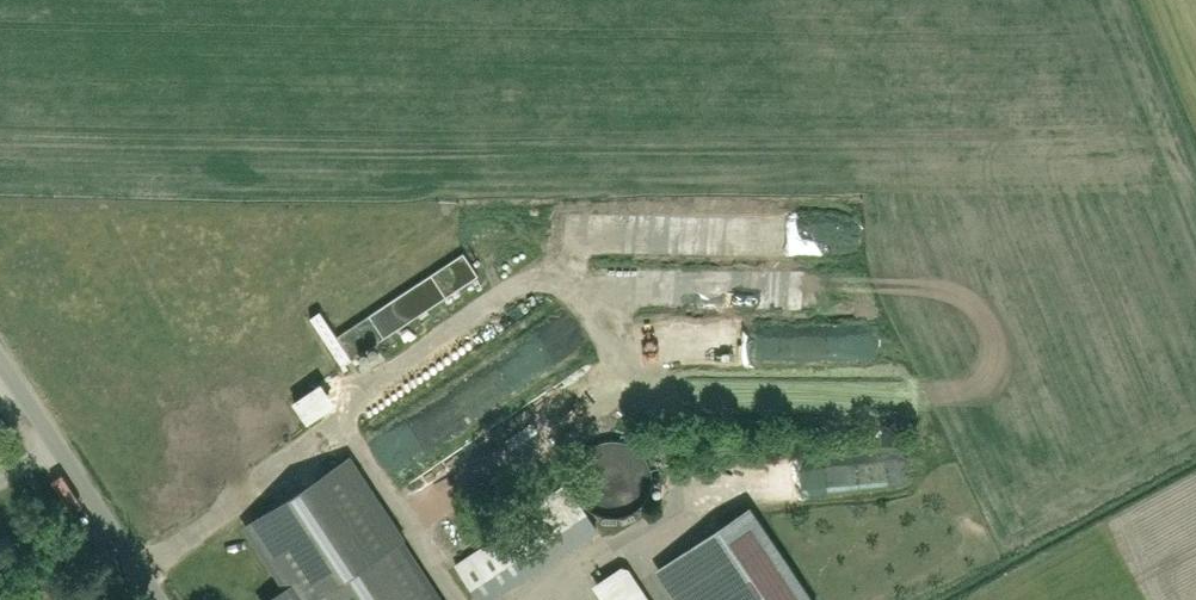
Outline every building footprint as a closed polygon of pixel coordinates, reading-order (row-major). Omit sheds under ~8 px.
[(487,274),(469,250),(333,337),(350,364),(487,274)] [(583,458),(579,471),(579,485),(583,498),(592,509),(603,516),(617,520),(630,518),(643,512),(653,503),(659,490),(661,477),(658,464),(652,452),(642,443),(629,438),(616,437),(603,440),(592,448),(583,458)] [(347,463),(246,533),(285,590),(271,599),(442,599),(347,463)] [(459,559),(486,599),(498,599),(602,532),(572,486),(459,559)] [(674,599),(806,599),(748,513),(656,573),(674,599)] [(634,560),(600,582),(612,599),(660,599),(634,560)]
